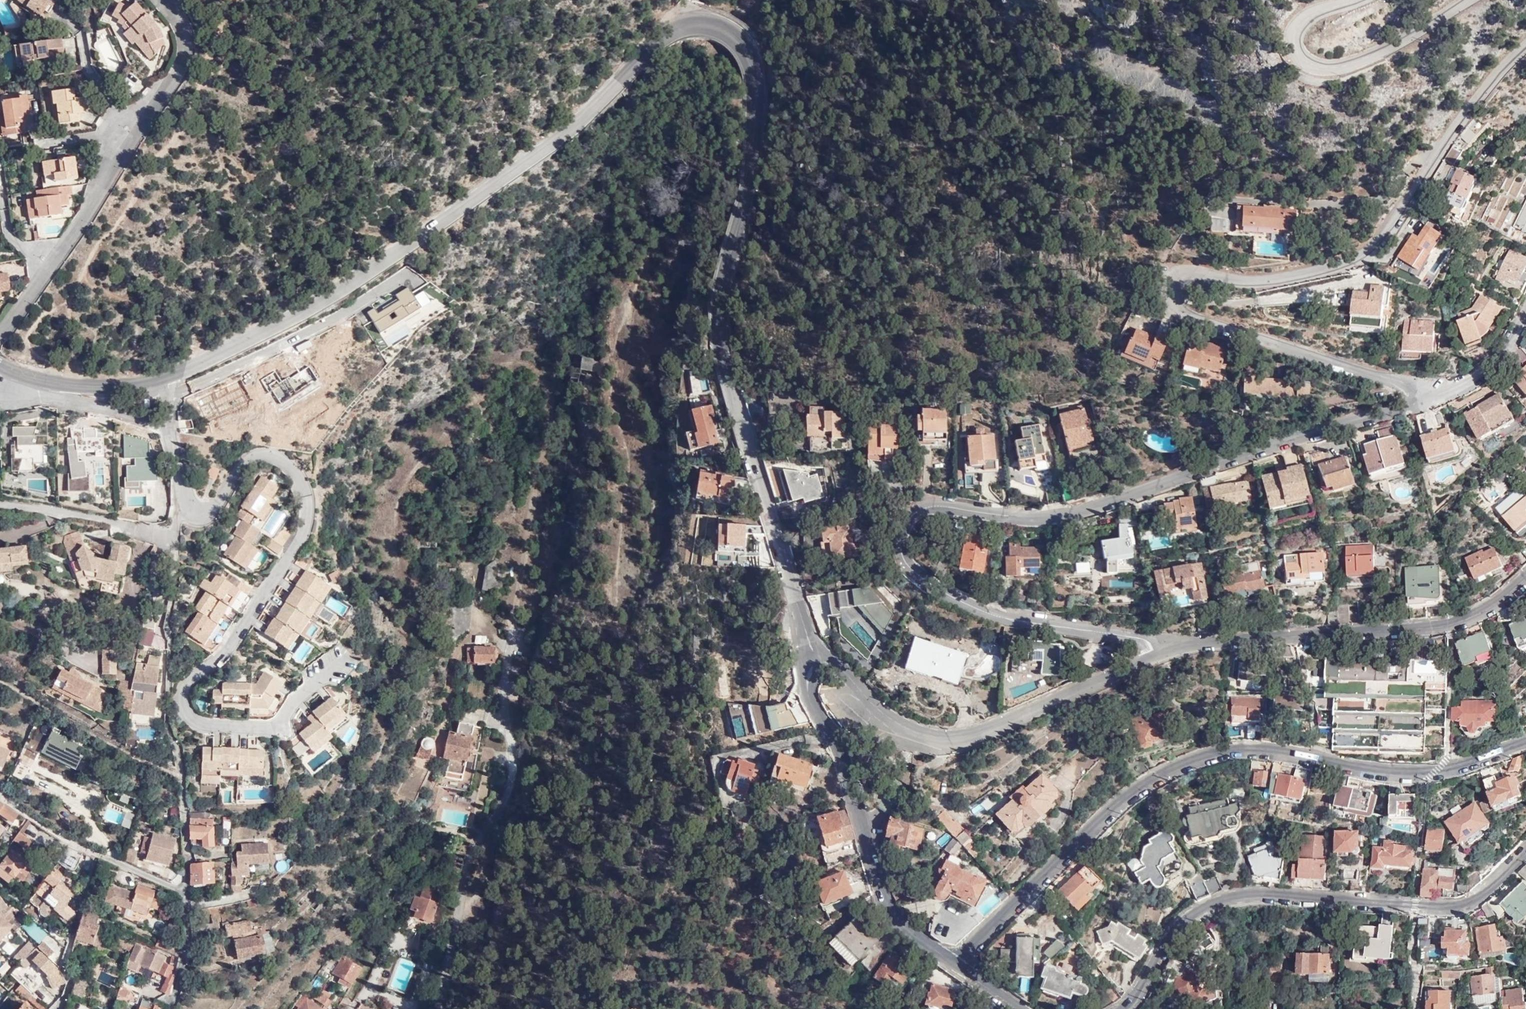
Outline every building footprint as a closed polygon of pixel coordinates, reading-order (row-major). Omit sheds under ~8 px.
[(51,5),(43,0),(14,0),(34,13),(38,7),(43,10),(46,12),(51,5)] [(155,26),(148,18),(143,23),(138,18),(144,13),(134,1),(129,4),(125,3),(123,6),(116,3),(109,15),(115,19),(114,22),(119,24),(118,25),(123,30),(120,33),(130,44),(133,41),(138,48),(146,43),(154,53),(158,42),(156,38),(159,35),(155,26)] [(38,16),(43,10),(38,7),(34,13),(38,16)] [(143,23),(148,18),(144,13),(138,18),(143,23)] [(17,32),(15,26),(0,29),(1,35),(17,32)] [(61,40),(13,47),(17,68),(53,62),(51,50),(62,49),(61,40)] [(147,59),(154,53),(146,43),(138,48),(147,59)] [(60,113),(56,114),(57,124),(77,120),(76,112),(82,111),(80,96),(72,97),(70,89),(48,92),(50,104),(54,104),(58,103),(60,113)] [(3,136),(17,134),(14,120),(20,119),(19,115),(26,114),(22,96),(14,97),(15,100),(0,102),(0,115),(3,136)] [(1464,149),(1456,145),(1447,159),(1455,164),(1464,149)] [(58,173),(59,181),(75,179),(71,157),(39,162),(41,175),(53,174),(58,173)] [(1478,178),(1457,169),(1451,181),(1454,182),(1451,190),(1448,188),(1443,198),(1453,203),(1450,209),(1462,214),(1470,200),(1467,199),(1478,178)] [(71,194),(70,184),(35,190),(37,199),(34,199),(35,210),(38,210),(39,218),(61,214),(60,205),(67,205),(66,194),(71,194)] [(1511,223),(1525,231),(1525,195),(1511,223)] [(35,210),(34,199),(27,200),(29,219),(39,218),(38,210),(35,210)] [(1296,209),(1236,205),(1235,231),(1240,232),(1263,233),(1264,228),(1295,229),(1296,209)] [(1481,218),(1494,226),(1501,213),(1488,206),(1481,218)] [(1443,235),(1428,225),(1420,238),(1414,233),(1399,257),(1421,270),(1443,235)] [(1511,251),(1500,273),(1496,271),(1492,279),(1503,285),(1506,279),(1520,286),(1522,281),(1525,283),(1525,258),(1511,251)] [(1370,293),(1353,291),(1350,325),(1381,328),(1385,286),(1371,285),(1370,293)] [(408,286),(365,310),(381,335),(421,310),(408,286)] [(1506,312),(1484,296),(1463,311),(1464,319),(1458,322),(1470,346),(1486,339),(1494,331),(1506,312)] [(1169,332),(1174,321),(1164,317),(1159,329),(1169,332)] [(1405,320),(1403,350),(1432,351),(1434,321),(1405,320)] [(1387,328),(1381,328),(1350,325),(1350,330),(1386,333),(1387,328)] [(1158,334),(1158,337),(1138,330),(1134,340),(1130,339),(1125,353),(1156,366),(1166,346),(1164,345),(1167,337),(1158,334)] [(1184,363),(1200,367),(1219,372),(1225,349),(1203,343),(1205,333),(1195,330),(1190,349),(1188,348),(1184,363)] [(1475,366),(1488,356),(1480,346),(1467,357),(1475,366)] [(581,360),(579,372),(590,374),(592,361),(581,360)] [(1200,367),(1184,363),(1183,370),(1199,374),(1200,367)] [(1522,373),(1525,377),(1518,383),(1525,393),(1525,370),(1522,373)] [(700,380),(698,372),(691,372),(693,382),(700,380)] [(1284,379),(1251,377),(1250,393),(1274,395),(1274,398),(1310,401),(1311,382),(1296,381),(1296,378),(1284,377),(1284,379)] [(703,392),(700,380),(693,382),(696,394),(703,392)] [(1482,441),(1516,421),(1501,396),(1468,414),(1482,441)] [(831,437),(844,438),(844,411),(825,411),(825,414),(819,415),(819,404),(807,404),(806,433),(831,433),(831,437)] [(1065,448),(1092,440),(1082,405),(1057,413),(1065,448)] [(714,415),(711,406),(692,412),(697,431),(685,433),(690,451),(718,444),(710,416),(714,415)] [(1420,432),(1448,424),(1443,406),(1434,410),(1415,415),(1420,432)] [(947,444),(947,439),(946,409),(921,410),(922,417),(916,417),(917,442),(919,445),(920,444),(920,445),(947,444)] [(899,440),(898,420),(867,421),(868,460),(886,460),(886,458),(894,458),(894,440),(899,440)] [(49,444),(48,421),(38,421),(37,427),(37,430),(29,430),(29,427),(14,427),(14,436),(18,436),(18,445),(12,444),(13,469),(19,470),(19,468),(35,468),(35,462),(45,462),(44,444),(49,444)] [(1023,425),(1025,438),(1016,439),(1019,469),(1036,468),(1034,455),(1046,454),(1042,423),(1023,425)] [(1420,432),(1421,436),(1429,463),(1457,455),(1460,453),(1462,449),(1461,446),(1459,443),(1458,443),(1455,442),(1453,442),(1448,424),(1420,432)] [(70,427),(71,437),(71,438),(75,438),(75,444),(66,444),(67,451),(68,451),(69,472),(67,472),(67,489),(89,489),(88,471),(85,471),(84,459),(78,459),(77,449),(95,448),(95,454),(103,454),(103,435),(95,435),(95,426),(83,426),(83,429),(70,427)] [(1380,440),(1365,444),(1368,454),(1365,455),(1370,474),(1405,464),(1394,426),(1377,430),(1380,440)] [(148,456),(148,441),(122,432),(123,457),(134,457),(134,464),(125,465),(126,476),(123,477),(123,486),(138,486),(138,477),(157,477),(154,463),(151,456),(148,456)] [(967,437),(970,466),(983,465),(984,472),(993,471),(996,471),(993,435),(967,437)] [(1094,446),(1092,440),(1065,448),(1067,453),(1094,446)] [(1343,457),(1316,465),(1323,488),(1329,486),(1331,491),(1352,485),(1343,457)] [(970,466),(969,458),(963,458),(965,475),(994,472),(993,471),(984,472),(983,465),(970,466)] [(766,467),(777,504),(796,498),(797,500),(804,498),(806,502),(825,496),(818,474),(809,476),(808,472),(783,471),(781,463),(766,467)] [(1306,497),(1300,465),(1284,468),(1285,471),(1275,473),(1259,476),(1266,510),(1283,507),(1282,502),(1306,497)] [(216,480),(216,479),(220,469),(211,466),(207,477),(216,480)] [(284,480),(274,474),(269,481),(278,486),(279,487),(284,480)] [(733,488),(734,480),(698,474),(694,500),(726,505),(728,487),(733,488)] [(242,507),(242,508),(247,511),(255,516),(260,520),(269,507),(271,508),(276,501),(272,499),(268,496),(270,494),(273,495),(278,486),(269,481),(262,476),(242,507)] [(1380,482),(1381,489),(1383,491),(1384,492),(1387,493),(1389,493),(1391,493),(1388,479),(1380,482)] [(1199,481),(1188,485),(1188,489),(1200,485),(1199,481)] [(1208,487),(1209,489),(1204,489),(1207,506),(1207,509),(1214,508),(1214,510),(1247,504),(1245,495),(1250,494),(1248,481),(1231,484),(1230,483),(1228,483),(1228,485),(1223,486),(1222,484),(1208,487)] [(1188,489),(1190,497),(1202,495),(1200,485),(1188,489)] [(279,487),(278,486),(273,495),(270,494),(268,496),(272,499),(279,487)] [(1047,488),(1048,503),(1063,501),(1060,486),(1047,488)] [(1496,505),(1514,532),(1525,524),(1525,513),(1525,512),(1525,511),(1525,496),(1520,488),(1496,505)] [(1153,520),(1175,517),(1177,531),(1197,528),(1192,497),(1179,499),(1179,500),(1173,501),(1173,503),(1164,504),(1164,507),(1151,509),(1153,520)] [(255,516),(247,511),(242,508),(242,507),(236,515),(243,520),(249,524),(255,516)] [(269,507),(260,520),(262,521),(271,508),(269,507)] [(274,535),(286,516),(277,510),(265,529),(274,535)] [(1118,517),(1120,538),(1101,541),(1104,559),(1107,559),(1107,574),(1117,574),(1117,560),(1133,558),(1128,525),(1136,525),(1135,517),(1118,517)] [(838,520),(839,527),(820,529),(822,563),(857,561),(857,548),(854,548),(853,532),(856,531),(855,519),(838,520)] [(251,545),(260,532),(249,524),(243,520),(233,534),(237,536),(224,555),(241,566),(254,547),(251,545)] [(718,525),(717,546),(744,547),(744,526),(718,525)] [(280,527),(272,539),(282,547),(291,534),(280,527)] [(79,530),(65,536),(64,541),(70,562),(73,562),(80,587),(93,589),(94,581),(102,583),(101,590),(120,594),(122,582),(114,581),(115,573),(126,575),(131,546),(113,542),(109,560),(96,558),(93,556),(95,553),(84,544),(79,530)] [(983,573),(988,539),(965,536),(960,569),(983,573)] [(790,542),(796,558),(808,553),(803,538),(790,542)] [(278,554),(283,547),(282,547),(272,539),(267,547),(278,554)] [(1009,557),(1006,557),(1006,576),(1020,576),(1020,567),(1039,567),(1040,547),(1020,547),(1020,543),(1010,543),(1009,557)] [(1376,567),(1374,544),(1346,547),(1349,575),(1359,574),(1358,571),(1369,570),(1368,567),(1376,567)] [(11,547),(14,560),(26,559),(24,545),(11,547)] [(15,571),(14,560),(11,547),(0,548),(0,572),(15,571)] [(259,550),(254,547),(241,566),(245,569),(259,550)] [(1483,550),(1466,558),(1475,579),(1503,566),(1494,548),(1484,553),(1483,550)] [(1518,550),(1513,555),(1524,566),(1525,565),(1525,559),(1518,550)] [(1285,554),(1287,582),(1323,582),(1321,553),(1285,554)] [(298,558),(295,563),(305,569),(306,567),(308,569),(310,566),(298,558)] [(1075,563),(1076,575),(1090,574),(1089,562),(1075,563)] [(295,563),(286,576),(293,581),(294,580),(299,583),(297,586),(297,587),(300,588),(315,599),(321,603),(322,604),(333,588),(305,569),(295,563)] [(1194,601),(1208,599),(1202,563),(1156,571),(1160,597),(1171,595),(1170,590),(1180,588),(1181,591),(1192,589),(1194,601)] [(1261,563),(1233,566),(1234,577),(1224,578),(1226,600),(1266,595),(1261,563)] [(1411,619),(1428,617),(1427,599),(1437,599),(1437,593),(1442,593),(1441,572),(1439,572),(1438,567),(1407,569),(1411,619)] [(1475,579),(1471,569),(1466,571),(1470,581),(1475,579)] [(484,591),(501,593),(504,572),(487,570),(484,591)] [(205,579),(200,587),(207,592),(228,606),(230,607),(236,599),(247,606),(252,599),(248,595),(252,589),(241,581),(236,588),(217,575),(212,583),(205,579)] [(871,631),(886,628),(879,585),(827,594),(830,616),(841,614),(843,624),(869,619),(871,631)] [(300,588),(297,587),(296,588),(310,598),(314,600),(315,599),(300,588)] [(310,598),(296,588),(286,603),(304,615),(314,600),(310,598)] [(207,592),(195,609),(199,612),(227,631),(232,623),(221,615),(228,606),(207,592)] [(274,595),(274,596),(284,603),(285,603),(286,604),(286,603),(274,595)] [(274,596),(269,602),(272,603),(278,607),(276,609),(277,612),(279,613),(286,604),(285,603),(284,603),(274,596)] [(314,600),(304,615),(310,619),(320,604),(319,604),(314,601),(314,600)] [(286,603),(286,604),(300,614),(304,616),(304,615),(286,603)] [(286,604),(279,613),(276,619),(282,623),(289,628),(290,629),(293,630),(294,631),(304,616),(300,614),(286,604)] [(1328,625),(1339,625),(1337,610),(1327,610),(1328,625)] [(227,631),(199,612),(185,633),(204,645),(213,632),(222,638),(227,631)] [(304,616),(294,631),(299,634),(300,635),(309,620),(305,617),(304,616)] [(1197,630),(1211,631),(1211,616),(1197,617),(1197,630)] [(275,618),(265,634),(283,646),(293,630),(290,629),(289,628),(282,623),(276,619),(275,618)] [(1510,624),(1517,649),(1525,646),(1525,619),(1510,624)] [(1242,631),(1254,630),(1252,620),(1242,620),(1242,631)] [(141,627),(136,643),(149,647),(154,631),(141,627)] [(1491,651),(1483,629),(1475,632),(1476,635),(1471,636),(1471,638),(1455,644),(1462,662),(1491,651)] [(293,630),(283,646),(288,650),(299,635),(294,632),(294,631),(293,630)] [(949,650),(947,655),(925,650),(926,645),(909,641),(904,666),(943,675),(942,681),(957,684),(963,653),(949,650)] [(1050,691),(1058,686),(1059,678),(1065,679),(1065,675),(1072,676),(1083,671),(1079,662),(1067,667),(1070,648),(1054,645),(1053,648),(1038,646),(1037,655),(1014,652),(1012,666),(1038,669),(1037,675),(1051,677),(1050,691)] [(1435,657),(1435,645),(1415,645),(1415,660),(1432,660),(1434,660),(1435,658),(1435,657)] [(102,646),(102,673),(115,673),(115,650),(102,646)] [(492,663),(493,648),(468,648),(467,662),(492,663)] [(128,708),(133,709),(154,711),(156,696),(151,696),(152,690),(156,690),(157,681),(156,680),(159,661),(156,661),(158,655),(148,653),(147,662),(136,660),(133,676),(135,677),(132,688),(132,691),(130,698),(128,708)] [(1446,722),(1446,680),(1406,679),(1407,663),(1389,662),(1389,664),(1376,663),(1377,657),(1341,656),(1340,677),(1311,676),(1311,687),(1340,688),(1340,700),(1315,699),(1314,705),(1339,706),(1339,717),(1318,717),(1317,722),(1338,724),(1338,728),(1318,728),(1317,737),(1328,738),(1328,734),(1338,735),(1337,755),(1347,757),(1351,757),(1349,753),(1389,758),(1433,759),(1434,761),(1439,761),(1444,753),(1444,749),(1445,749),(1446,722)] [(1263,681),(1265,659),(1254,658),(1254,662),(1238,660),(1237,679),(1263,681)] [(1215,673),(1213,666),(1200,669),(1202,676),(1215,673)] [(82,703),(91,707),(98,694),(101,688),(61,667),(53,682),(84,699),(82,703)] [(255,685),(250,685),(249,706),(266,707),(272,698),(273,698),(281,684),(263,673),(255,685)] [(124,690),(123,697),(130,698),(132,691),(128,691),(130,680),(118,679),(116,689),(124,690)] [(51,686),(82,703),(84,699),(53,682),(51,686)] [(249,706),(250,685),(232,684),(226,684),(223,684),(221,685),(221,692),(212,692),(212,705),(221,705),(221,708),(235,709),(235,706),(249,706)] [(98,694),(91,707),(99,711),(106,699),(98,694)] [(122,709),(128,710),(128,708),(130,698),(123,697),(122,709)] [(1261,740),(1262,725),(1258,725),(1258,698),(1231,697),(1231,704),(1231,717),(1225,717),(1224,741),(1261,740)] [(249,710),(268,710),(275,700),(273,698),(272,698),(266,707),(249,706),(249,710)] [(317,720),(327,732),(335,725),(332,721),(343,712),(332,698),(312,714),(317,720)] [(735,742),(795,726),(787,698),(728,713),(735,742)] [(1452,706),(1452,718),(1461,719),(1461,723),(1469,723),(1468,732),(1479,732),(1479,724),(1487,724),(1487,720),(1496,720),(1496,700),(1463,699),(1463,706),(1452,706)] [(312,714),(307,708),(301,713),(311,725),(317,720),(312,714)] [(1129,718),(1132,725),(1138,746),(1167,736),(1163,724),(1167,722),(1169,718),(1166,710),(1144,718),(1143,714),(1129,718)] [(332,721),(335,725),(346,716),(343,712),(332,721)] [(302,739),(310,749),(329,734),(327,732),(317,720),(311,725),(299,735),(302,739)] [(461,780),(473,726),(457,723),(455,734),(444,732),(438,756),(443,758),(442,766),(447,767),(445,777),(461,780)] [(1138,746),(1132,725),(1120,730),(1127,750),(1138,746)] [(43,749),(77,766),(82,756),(80,754),(83,746),(58,735),(60,730),(54,727),(48,738),(37,732),(33,740),(44,746),(43,749)] [(1290,745),(1299,746),(1301,731),(1292,730),(1290,745)] [(286,744),(290,748),(302,739),(299,735),(298,734),(286,744)] [(313,753),(331,737),(329,734),(310,749),(313,753)] [(213,748),(220,748),(221,736),(213,736),(213,748)] [(421,760),(427,760),(429,751),(432,748),(432,743),(430,740),(427,738),(424,738),(420,740),(418,743),(419,747),(414,758),(421,760)] [(5,772),(8,768),(4,767),(11,750),(0,746),(0,770),(5,772)] [(219,773),(220,750),(220,748),(213,748),(202,748),(201,778),(219,779),(219,778),(219,773)] [(238,767),(239,750),(239,749),(220,748),(220,750),(219,773),(219,778),(219,779),(220,779),(220,777),(220,771),(238,772),(238,767)] [(76,769),(77,766),(43,749),(42,753),(76,769)] [(263,767),(264,751),(239,750),(238,767),(263,767)] [(777,755),(774,766),(780,768),(776,778),(804,786),(811,765),(777,755)] [(1520,769),(1522,755),(1513,758),(1509,771),(1520,769)] [(745,796),(754,765),(738,760),(736,764),(726,760),(723,762),(719,774),(726,777),(726,784),(726,786),(729,791),(745,796)] [(34,772),(18,764),(13,775),(29,783),(34,772)] [(1503,777),(1498,764),(1481,770),(1495,806),(1522,796),(1514,777),(1507,779),(1506,777),(1503,777)] [(780,768),(774,766),(770,776),(776,778),(780,768)] [(238,767),(238,772),(238,775),(263,776),(263,767),(238,767)] [(1295,777),(1306,778),(1307,769),(1296,768),(1295,777)] [(1273,773),(1255,770),(1254,785),(1271,787),(1273,773)] [(1271,787),(1270,794),(1303,799),(1306,778),(1295,777),(1273,773),(1271,787)] [(910,784),(910,783),(897,775),(877,806),(891,814),(888,819),(886,825),(884,842),(889,844),(888,848),(900,850),(901,847),(917,851),(922,830),(899,823),(901,814),(893,811),(910,784)] [(1055,797),(1056,792),(1042,775),(1025,789),(1022,785),(1010,796),(1013,799),(996,814),(1011,830),(1016,831),(1023,825),(1026,828),(1051,807),(1048,804),(1055,797)] [(1352,788),(1352,784),(1353,780),(1341,778),(1335,806),(1368,812),(1372,792),(1357,789),(1352,788)] [(1147,809),(1156,800),(1150,793),(1139,800),(1147,809)] [(1415,819),(1415,794),(1390,794),(1390,818),(1415,819)] [(1228,804),(1227,799),(1189,806),(1190,812),(1188,815),(1185,815),(1192,841),(1217,836),(1215,830),(1232,826),(1237,821),(1235,812),(1239,809),(1237,802),(1228,804)] [(1484,814),(1491,812),(1487,801),(1480,803),(1484,814)] [(0,802),(0,815),(12,823),(19,814),(0,802)] [(1489,822),(1475,802),(1446,821),(1463,846),(1469,842),(1466,838),(1480,828),(1486,830),(1489,828),(1489,822)] [(169,816),(177,816),(177,808),(170,807),(169,816)] [(826,853),(839,849),(843,843),(855,840),(846,809),(837,811),(816,817),(821,833),(818,839),(821,850),(826,853)] [(736,831),(743,828),(739,812),(731,810),(736,831)] [(200,814),(189,813),(190,838),(202,838),(202,844),(202,847),(212,846),(212,827),(200,827),(200,814)] [(944,815),(938,821),(944,827),(946,830),(952,824),(944,815)] [(946,830),(954,838),(956,840),(964,833),(953,822),(952,824),(946,830)] [(942,848),(944,849),(954,838),(946,830),(944,827),(941,831),(945,835),(946,835),(951,839),(942,848)] [(1168,830),(1165,829),(1148,839),(1150,843),(1143,846),(1140,859),(1139,861),(1141,865),(1143,868),(1134,873),(1140,883),(1147,879),(1152,886),(1154,887),(1158,888),(1165,883),(1159,873),(1161,869),(1160,867),(1161,859),(1173,851),(1168,844),(1171,842),(1172,837),(1168,830)] [(1445,830),(1428,829),(1427,848),(1444,850),(1445,830)] [(1358,852),(1358,831),(1337,831),(1337,851),(1358,852)] [(20,832),(15,840),(26,849),(30,845),(32,842),(20,832)] [(956,840),(962,846),(970,839),(964,833),(956,840)] [(147,855),(147,856),(145,861),(168,867),(175,840),(152,834),(151,839),(147,855)] [(1303,835),(1302,851),(1302,857),(1299,857),(1299,864),(1296,864),(1293,864),(1292,877),(1324,879),(1326,858),(1322,858),(1324,837),(1303,835)] [(139,853),(147,856),(147,855),(151,839),(144,837),(139,853)] [(954,838),(944,849),(952,857),(962,847),(962,846),(956,840),(954,838)] [(1411,860),(1416,861),(1416,855),(1412,855),(1413,845),(1394,844),(1394,841),(1386,840),(1385,847),(1375,846),(1373,866),(1393,868),(1393,864),(1411,865),(1411,860)] [(32,842),(30,845),(38,851),(40,848),(32,842)] [(267,843),(255,844),(255,854),(268,853),(267,843)] [(236,853),(237,863),(248,862),(257,862),(268,861),(268,853),(255,854),(255,844),(241,844),(241,852),(236,853)] [(20,871),(28,863),(30,865),(35,857),(16,845),(11,850),(12,851),(0,865),(1,866),(0,867),(0,874),(9,883),(14,876),(15,878),(16,877),(20,872),(20,871)] [(964,849),(975,860),(977,858),(974,854),(973,854),(970,851),(972,849),(969,845),(964,849)] [(1280,883),(1284,857),(1271,856),(1268,848),(1266,849),(1264,845),(1254,849),(1255,853),(1248,856),(1255,875),(1270,877),(1270,881),(1280,883)] [(127,847),(123,860),(133,864),(133,865),(138,851),(127,847)] [(60,869),(74,870),(77,850),(63,849),(60,869)] [(1139,861),(1140,859),(1132,857),(1126,861),(1131,871),(1141,865),(1139,861)] [(1077,858),(1069,865),(1076,872),(1057,891),(1071,906),(1098,879),(1077,858)] [(975,901),(985,880),(975,875),(973,877),(956,868),(958,866),(945,859),(941,868),(944,869),(934,889),(934,893),(942,897),(946,895),(949,888),(955,890),(954,894),(964,899),(966,896),(975,901)] [(195,865),(190,865),(191,885),(211,883),(212,863),(203,864),(203,860),(195,860),(195,865)] [(268,861),(257,862),(258,874),(269,873),(268,861)] [(237,863),(232,863),(233,894),(245,891),(245,886),(249,874),(248,862),(237,863)] [(22,882),(34,868),(30,865),(28,863),(20,871),(20,872),(16,877),(22,882)] [(1425,863),(1422,888),(1422,895),(1433,895),(1434,889),(1438,889),(1438,887),(1455,889),(1457,878),(1455,878),(1455,869),(1440,868),(1440,864),(1425,863)] [(1525,865),(1518,872),(1525,881),(1525,865)] [(39,913),(46,919),(54,910),(66,920),(73,911),(65,905),(72,889),(60,881),(64,875),(55,868),(28,900),(38,909),(39,913)] [(1471,890),(1482,880),(1480,869),(1466,877),(1471,890)] [(1191,886),(1196,901),(1209,895),(1204,880),(1200,870),(1197,874),(1193,877),(1195,884),(1191,886)] [(850,892),(842,871),(829,877),(828,874),(823,876),(824,879),(813,883),(822,904),(850,892)] [(1204,880),(1209,895),(1221,890),(1216,875),(1204,880)] [(1359,877),(1358,891),(1366,891),(1367,877),(1359,877)] [(441,892),(442,887),(428,882),(426,887),(425,886),(420,899),(415,897),(409,909),(416,911),(414,917),(430,922),(437,904),(445,907),(445,894),(441,892)] [(1509,910),(1512,908),(1517,913),(1519,912),(1523,916),(1525,912),(1525,892),(1525,891),(1525,890),(1525,886),(1522,882),(1502,902),(1509,910)] [(110,887),(105,903),(147,916),(149,908),(156,910),(158,903),(157,903),(157,901),(152,899),(154,893),(137,888),(135,895),(110,887)] [(1488,901),(1496,914),(1502,909),(1492,898),(1488,901)] [(1487,915),(1496,915),(1496,914),(1488,901),(1482,907),(1487,915)] [(1509,910),(1507,911),(1518,922),(1525,915),(1525,912),(1523,916),(1519,912),(1517,913),(1512,908),(1509,910)] [(99,918),(87,913),(83,912),(74,939),(98,947),(97,949),(105,951),(107,943),(104,942),(106,935),(97,932),(99,927),(97,926),(99,918)] [(8,914),(3,919),(0,917),(0,940),(11,928),(15,931),(20,926),(8,914)] [(1438,931),(1439,917),(1428,916),(1428,930),(1438,931)] [(869,934),(854,918),(828,943),(850,966),(873,944),(867,937),(869,934)] [(256,935),(266,933),(266,930),(262,928),(251,930),(249,921),(228,925),(227,922),(223,923),(226,936),(232,935),(237,959),(266,953),(262,936),(257,937),(256,935)] [(1133,939),(1124,933),(1127,930),(1116,923),(1114,925),(1109,921),(1106,926),(1096,929),(1102,943),(1109,941),(1127,952),(1126,955),(1135,961),(1144,946),(1141,944),(1143,940),(1136,935),(1133,939)] [(179,925),(169,922),(166,929),(177,932),(179,925)] [(1495,932),(1494,923),(1475,926),(1480,953),(1506,949),(1504,940),(1502,940),(1502,936),(1499,936),(1498,931),(1495,932)] [(1393,959),(1395,928),(1357,925),(1355,956),(1393,959)] [(1460,955),(1470,955),(1470,940),(1466,940),(1467,931),(1456,931),(1456,928),(1454,928),(1454,926),(1448,925),(1448,928),(1446,928),(1446,937),(1443,938),(1443,947),(1450,948),(1450,956),(1451,958),(1453,959),(1458,958),(1460,955)] [(33,926),(27,936),(40,943),(45,933),(33,926)] [(943,926),(940,942),(953,945),(956,928),(943,926)] [(267,933),(266,933),(256,935),(257,937),(262,936),(266,953),(274,951),(271,935),(267,933)] [(132,952),(135,944),(117,936),(114,944),(132,952)] [(297,946),(301,939),(297,936),(292,943),(297,946)] [(1032,937),(1023,937),(1016,937),(1016,936),(1015,949),(1000,949),(1000,961),(1014,961),(1014,976),(1031,977),(1031,961),(1037,961),(1038,937),(1033,937),(1032,937)] [(1067,952),(1078,941),(1074,936),(1063,947),(1067,952)] [(158,948),(167,952),(171,943),(158,937),(154,946),(158,948)] [(44,940),(39,945),(50,957),(55,951),(44,940)] [(20,963),(36,946),(30,941),(14,958),(20,963)] [(157,950),(137,942),(130,960),(129,962),(127,968),(137,972),(141,965),(149,969),(149,970),(157,950)] [(130,960),(137,942),(136,942),(135,944),(132,952),(128,959),(130,960)] [(60,997),(64,991),(54,969),(56,967),(55,965),(37,947),(18,966),(24,971),(32,962),(47,977),(46,978),(51,989),(55,988),(58,990),(56,993),(60,997)] [(888,955),(897,961),(902,953),(893,947),(888,955)] [(165,953),(158,949),(157,950),(149,970),(167,977),(161,992),(169,995),(173,976),(171,975),(173,969),(163,964),(166,957),(163,955),(165,953)] [(1329,981),(1329,953),(1299,952),(1298,966),(1295,966),(1295,973),(1310,973),(1310,981),(1329,981)] [(907,968),(897,961),(888,955),(873,977),(883,983),(889,976),(900,983),(905,975),(903,974),(907,968)] [(929,975),(937,964),(924,956),(918,973),(921,975),(923,971),(929,975)] [(361,969),(343,958),(334,972),(341,976),(338,981),(349,988),(361,969)] [(1183,965),(1170,958),(1164,968),(1167,970),(1166,973),(1167,974),(1165,977),(1171,981),(1174,974),(1178,975),(1170,990),(1188,1000),(1192,1002),(1199,988),(1204,979),(1182,967),(1183,965)] [(1043,964),(1039,975),(1044,976),(1040,987),(1067,997),(1069,991),(1079,995),(1082,994),(1085,992),(1085,990),(1085,987),(1083,984),(1078,983),(1079,979),(1055,971),(1052,966),(1044,964),(1043,964)] [(1281,982),(1281,965),(1272,965),(1272,969),(1270,969),(1270,972),(1264,972),(1264,981),(1281,982)] [(67,985),(60,968),(58,966),(56,967),(54,969),(64,991),(67,985)] [(1498,974),(1498,967),(1497,967),(1486,968),(1487,975),(1471,977),(1473,997),(1496,994),(1493,975),(1498,974)] [(1208,976),(1202,989),(1196,1000),(1198,1004),(1214,996),(1213,979),(1208,976)] [(1020,980),(1020,993),(1029,993),(1029,980),(1020,980)] [(82,997),(86,987),(75,982),(71,992),(82,997)] [(952,991),(939,988),(939,986),(921,982),(917,996),(925,999),(925,1000),(927,1001),(926,1008),(949,1008),(952,991)] [(22,996),(26,991),(21,984),(14,991),(20,997),(22,996)] [(1103,991),(1113,1002),(1121,996),(1111,984),(1103,991)] [(33,994),(38,998),(45,991),(40,986),(33,994)] [(121,988),(118,995),(125,999),(129,992),(121,988)] [(1202,989),(1199,988),(1192,1002),(1188,1000),(1185,1006),(1190,1008),(1198,1004),(1196,1000),(1202,989)] [(1525,1002),(1524,1003),(1522,989),(1505,991),(1506,997),(1501,998),(1503,1008),(1525,1008),(1525,1004),(1525,1002)] [(36,1000),(32,995),(26,991),(22,996),(37,1008),(46,1008),(36,1000)] [(323,1006),(326,1008),(331,1000),(318,991),(312,999),(323,1006)] [(1451,991),(1428,991),(1428,1008),(1450,1008),(1451,991)] [(294,1005),(298,1008),(319,1008),(306,1001),(310,997),(303,992),(294,1005)] [(40,1000),(49,1008),(54,1001),(45,993),(40,1000)] [(149,1001),(141,998),(138,1008),(147,1008),(149,1001)] [(986,998),(980,1008),(982,1008),(1002,1008),(986,998)] [(1149,1008),(1157,1008),(1160,1004),(1150,998),(1146,1005),(1149,1008)]
